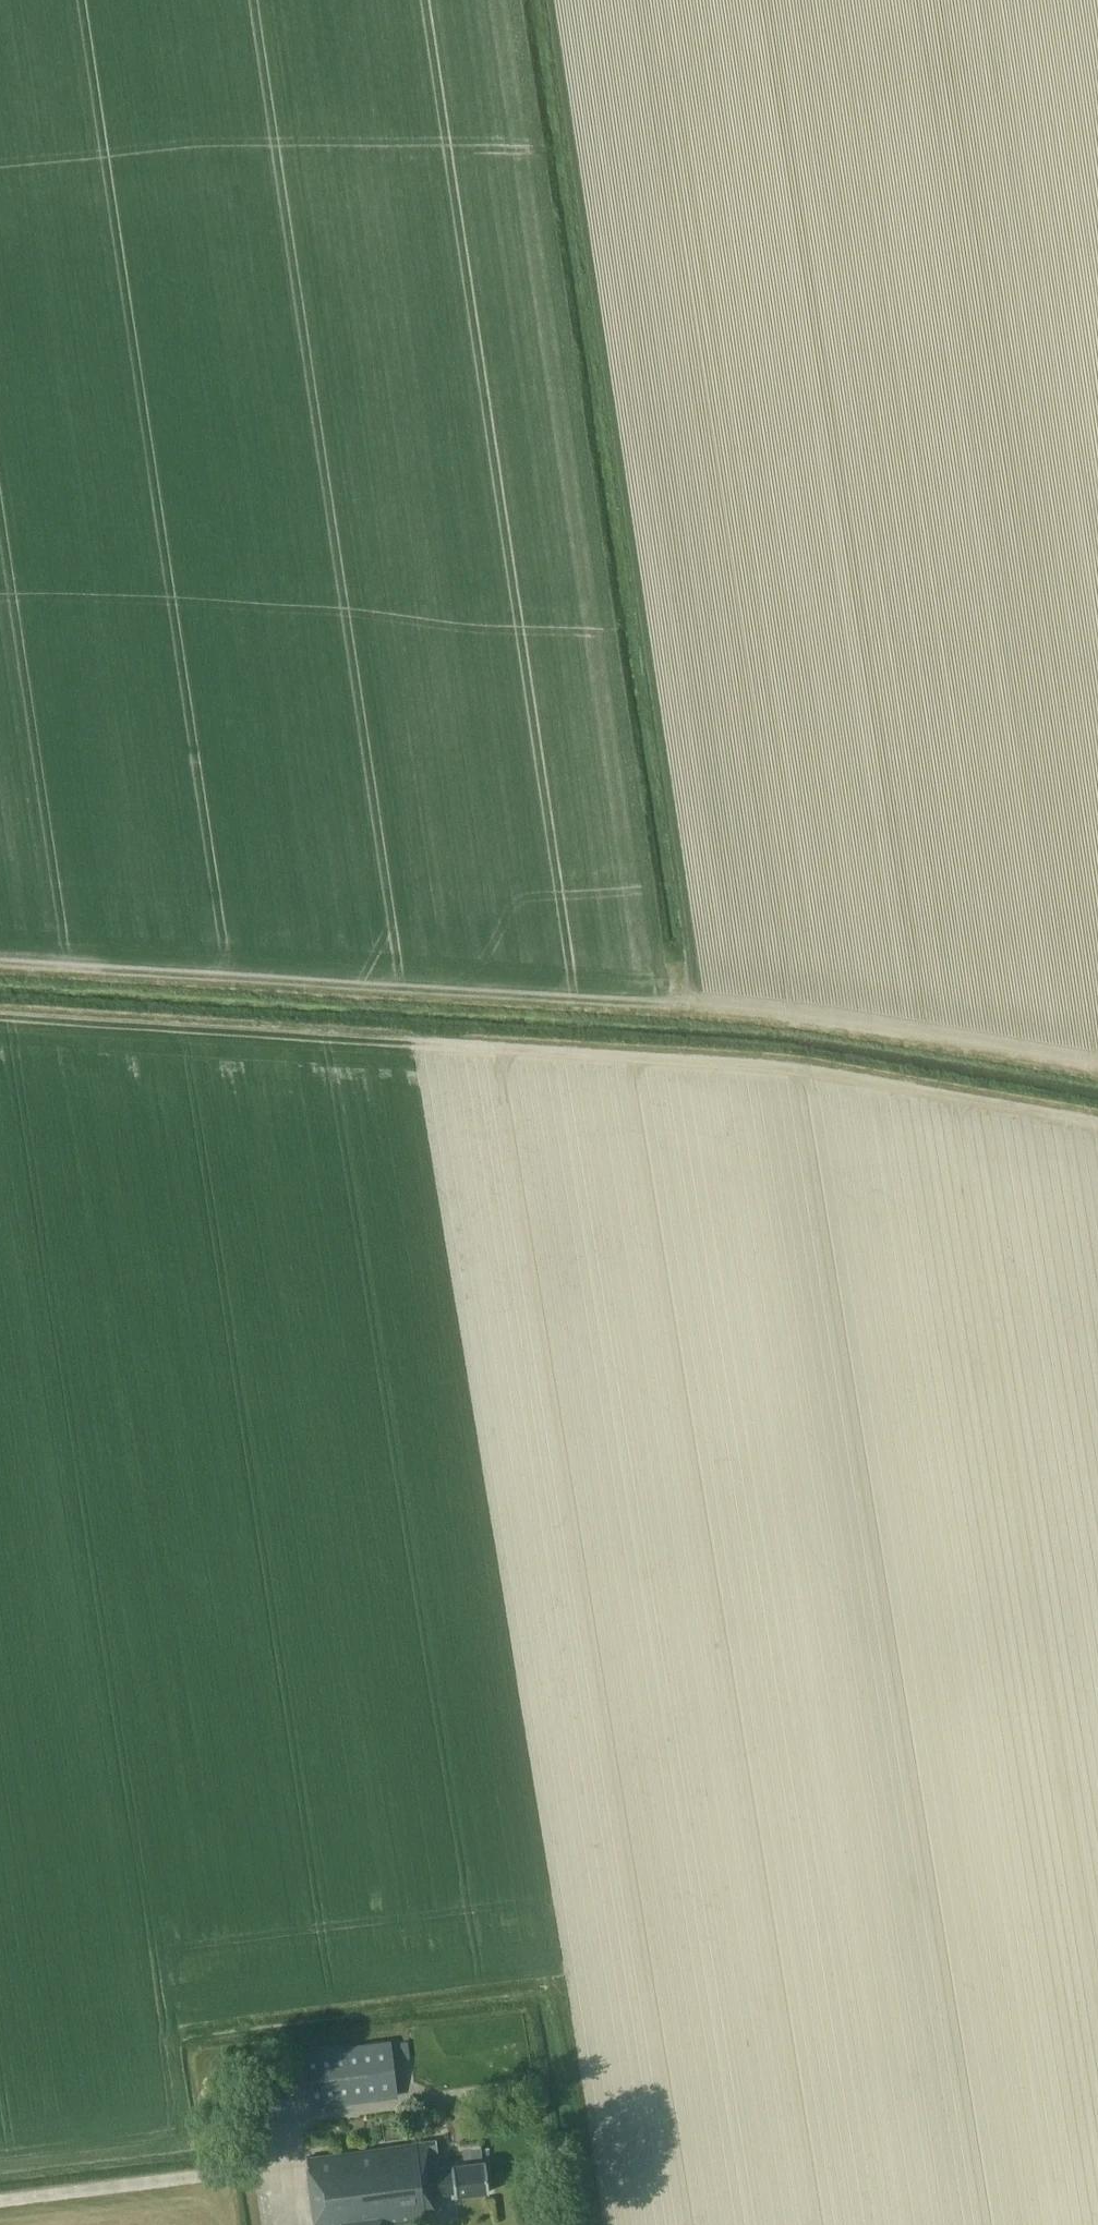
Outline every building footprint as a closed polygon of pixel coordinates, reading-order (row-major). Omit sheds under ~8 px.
[(314,2105),(399,2093),(392,2039),(307,2051),(314,2105)] [(386,2221),(427,2215),(425,2195),(454,2191),(455,2195),(488,2191),(485,2160),(451,2164),(451,2165),(439,2167),(436,2139),(305,2157),(314,2224),(387,2224),(386,2221)] [(482,2155),(481,2144),(462,2146),(463,2158),(482,2155)]
